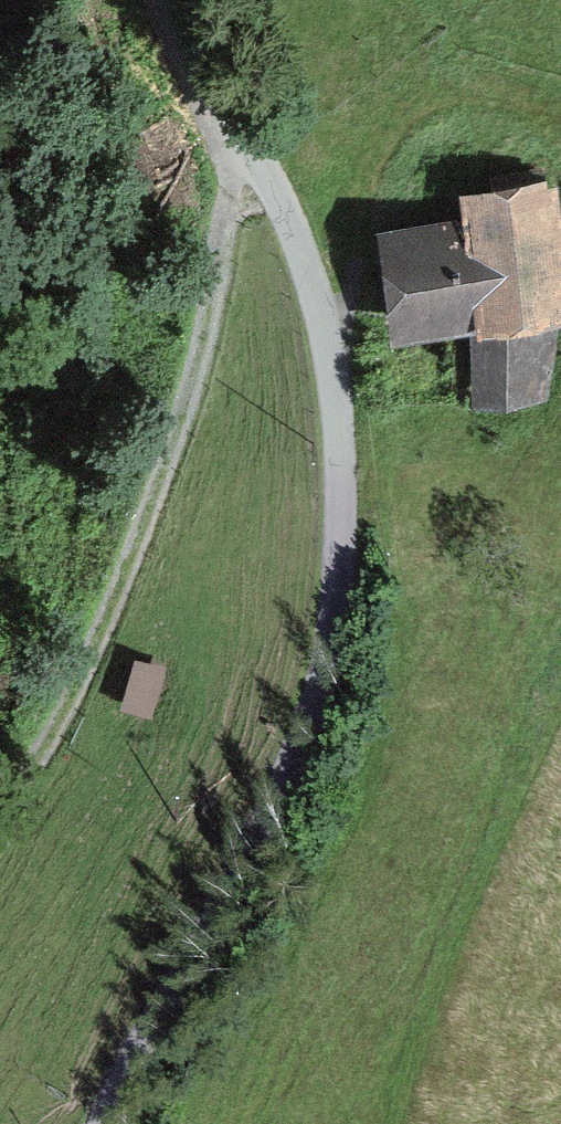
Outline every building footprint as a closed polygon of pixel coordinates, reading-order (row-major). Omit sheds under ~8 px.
[(556,313),(560,312),(560,311),(544,184),(473,193),(478,234),(402,244),(412,319),(486,309),(489,397),(541,397),(539,350),(556,313)]
